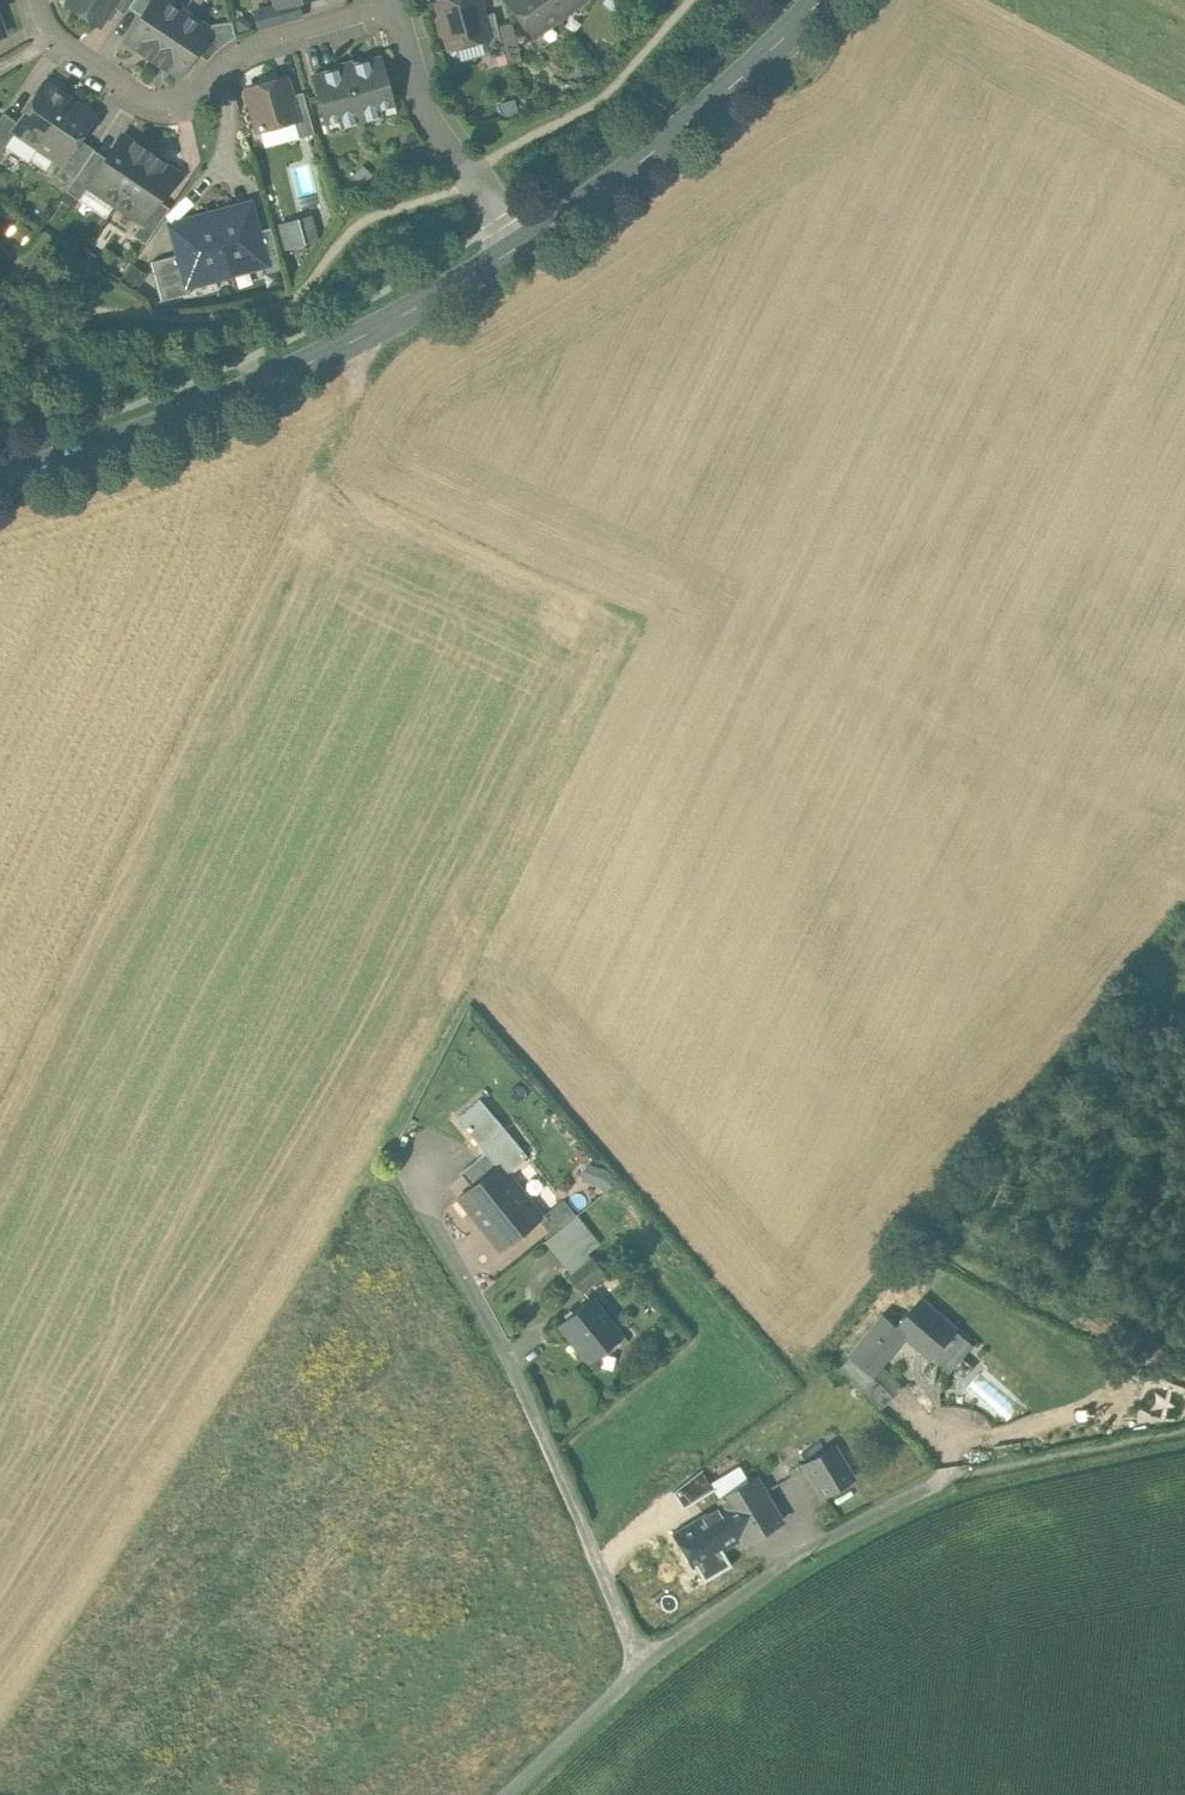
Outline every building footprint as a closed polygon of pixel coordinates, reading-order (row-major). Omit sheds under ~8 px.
[(97,22),(101,18),(104,20),(113,6),(110,4),(113,0),(71,0),(69,3),(97,22)] [(125,39),(152,57),(183,12),(165,0),(152,0),(142,15),(125,39)] [(152,0),(134,0),(129,6),(142,15),(152,0)] [(280,4),(260,10),(264,25),(308,12),(304,0),(279,0),(280,4)] [(450,49),(491,39),(485,15),(481,0),(438,0),(450,49)] [(562,20),(546,0),(510,0),(539,37),(562,20)] [(562,20),(587,0),(546,0),(562,20)] [(1,1),(0,1),(0,33),(10,30),(1,1)] [(498,11),(485,15),(491,39),(496,59),(510,55),(502,25),(498,11)] [(183,12),(152,57),(179,76),(195,53),(210,31),(183,12)] [(231,21),(213,26),(210,31),(195,53),(208,61),(212,56),(216,52),(222,46),(227,42),(235,37),(231,21)] [(514,22),(502,25),(510,55),(511,61),(523,58),(514,22)] [(399,109),(384,52),(314,70),(329,128),(399,109)] [(42,143),(76,91),(45,71),(17,115),(9,110),(0,123),(0,146),(14,125),(42,143)] [(296,92),(290,72),(244,84),(258,136),(304,123),(296,92)] [(296,92),(304,123),(307,133),(319,129),(308,89),(296,92)] [(98,105),(76,91),(42,143),(64,157),(56,170),(72,180),(93,147),(77,137),(98,105)] [(91,183),(118,201),(154,148),(126,128),(103,163),(93,156),(74,183),(85,191),(91,183)] [(186,169),(154,148),(118,201),(151,223),(143,234),(152,240),(175,206),(165,200),(186,169)] [(253,199),(215,209),(233,274),(271,264),(253,199)] [(192,285),(233,274),(215,209),(174,220),(192,285)] [(314,214),(280,220),(285,248),(319,242),(314,214)] [(504,1127),(480,1098),(457,1117),(481,1146),(504,1127)] [(527,1155),(504,1127),(481,1146),(486,1151),(496,1163),(500,1160),(508,1170),(527,1155)] [(486,1151),(459,1173),(469,1185),(496,1163),(486,1151)] [(508,1170),(500,1160),(496,1163),(469,1185),(458,1194),(501,1248),(538,1219),(543,1215),(542,1214),(508,1170)] [(574,1217),(559,1200),(542,1214),(543,1215),(538,1219),(552,1236),(574,1217)] [(598,1243),(576,1216),(574,1217),(552,1236),(546,1241),(568,1268),(598,1243)] [(592,1257),(571,1275),(583,1289),(604,1271),(592,1257)] [(957,1328),(922,1297),(898,1324),(907,1332),(906,1333),(933,1356),(957,1328)] [(591,1300),(560,1322),(589,1361),(619,1339),(591,1300)] [(898,1324),(887,1314),(851,1356),(853,1358),(871,1374),(906,1333),(907,1332),(898,1324)] [(957,1328),(933,1356),(946,1367),(970,1339),(957,1328)] [(871,1374),(853,1358),(845,1367),(886,1402),(893,1393),(871,1374)] [(835,1446),(803,1465),(822,1496),(853,1477),(835,1446)] [(672,1488),(684,1506),(713,1486),(701,1468),(672,1488)] [(755,1478),(724,1497),(723,1496),(719,1498),(723,1504),(724,1504),(743,1536),(742,1537),(745,1542),(781,1521),(755,1478)] [(723,1504),(674,1533),(693,1566),(742,1537),(743,1536),(724,1504),(723,1504)]
